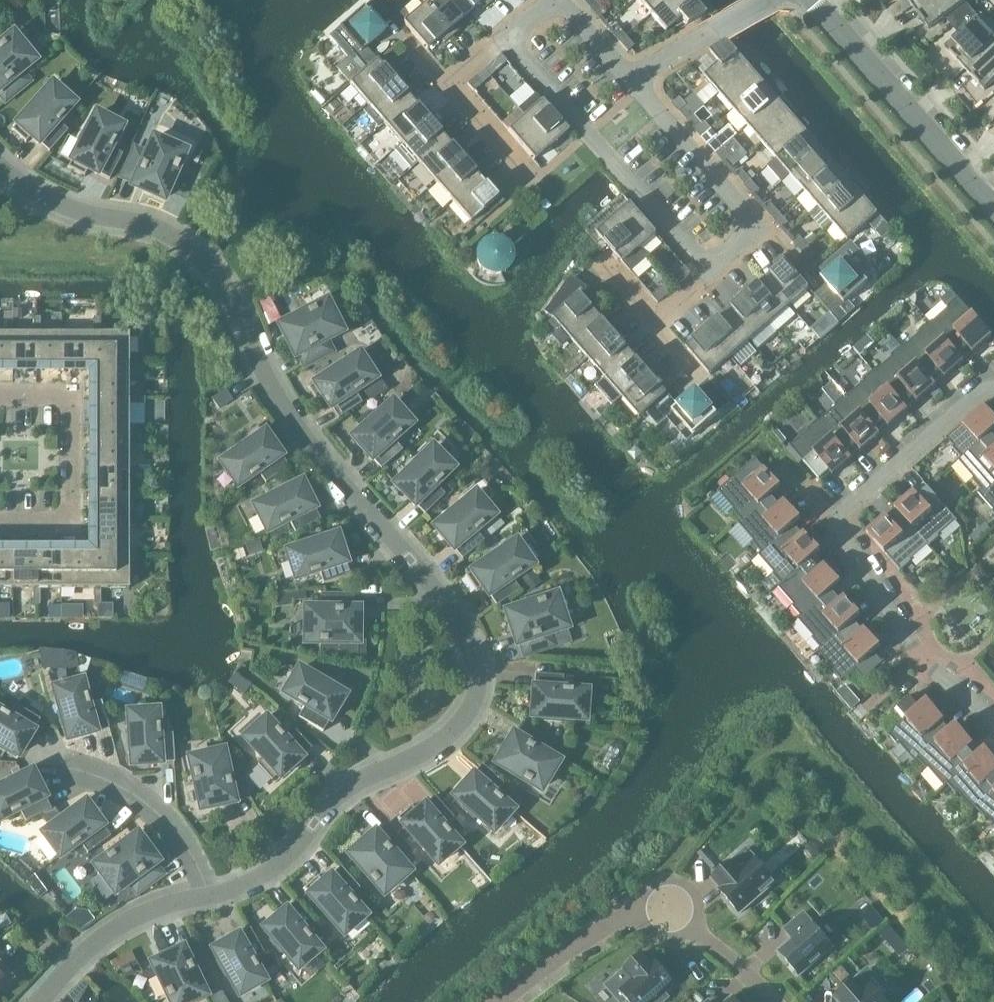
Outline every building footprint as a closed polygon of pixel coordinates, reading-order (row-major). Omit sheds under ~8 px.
[(328,37),(346,58),(335,67),(349,83),(374,62),(363,49),(384,31),(378,24),(390,13),(379,0),(371,0),(339,28),(328,37)] [(423,4),(451,37),(458,30),(454,25),(466,14),(454,0),(428,0),(423,4)] [(466,14),(479,4),(483,9),(490,2),(488,0),(454,0),(466,14)] [(590,9),(597,3),(594,0),(582,0),(590,9)] [(651,14),(667,0),(639,0),(651,14)] [(651,14),(665,30),(680,18),(686,25),(704,15),(691,0),(667,0),(651,14)] [(953,26),(971,10),(965,3),(966,2),(965,1),(964,2),(963,0),(920,0),(912,6),(929,29),(946,17),(953,26)] [(597,3),(590,9),(599,19),(605,13),(597,3)] [(451,37),(423,4),(404,21),(404,20),(403,21),(427,49),(440,38),(444,43),(451,37)] [(965,69),(993,42),(993,36),(978,19),(979,18),(979,17),(978,18),(971,10),(953,26),(960,34),(945,48),(965,69)] [(610,31),(618,41),(625,35),(617,25),(610,31)] [(625,35),(618,41),(627,51),(634,45),(625,35)] [(2,43),(0,45),(0,95),(5,101),(28,82),(21,73),(35,61),(18,41),(18,42),(14,37),(4,45),(2,43)] [(710,53),(693,63),(704,76),(712,84),(697,97),(704,106),(720,93),(719,92),(749,66),(729,42),(711,53),(710,53)] [(965,69),(985,90),(993,82),(993,42),(965,69)] [(398,44),(392,50),(397,56),(403,50),(398,44)] [(501,55),(485,69),(491,76),(508,62),(501,55)] [(350,84),(367,103),(399,75),(393,68),(388,72),(377,59),(374,62),(349,83),(350,84)] [(720,93),(733,108),(763,82),(749,66),(719,92),(720,93)] [(485,69),(467,84),(474,91),(491,76),(485,69)] [(370,106),(364,111),(370,119),(376,126),(383,121),(384,123),(385,122),(411,99),(400,87),(405,82),(399,75),(368,103),(367,103),(370,106)] [(733,108),(747,125),(778,98),(763,82),(733,108)] [(525,84),(510,98),(518,108),(524,115),(534,126),(551,145),(568,130),(541,100),(535,93),(534,94),(525,84)] [(11,131),(25,144),(31,137),(37,142),(36,143),(38,144),(39,144),(49,152),(68,131),(58,122),(65,115),(64,115),(75,103),(73,102),(72,102),(64,95),(64,96),(54,87),(52,85),(44,95),(43,94),(11,131)] [(431,88),(419,98),(427,107),(433,114),(439,109),(445,104),(431,88)] [(694,94),(684,103),(686,105),(694,115),(704,106),(697,97),(694,94)] [(747,125),(762,141),(792,115),(778,98),(747,125)] [(384,123),(401,143),(433,114),(427,107),(422,111),(411,99),(384,123)] [(686,105),(679,111),(688,121),(694,115),(686,105)] [(439,109),(433,114),(439,120),(445,115),(439,109)] [(90,125),(89,125),(67,168),(84,178),(89,169),(95,173),(95,174),(97,175),(97,174),(109,180),(122,155),(111,149),(115,140),(114,140),(116,137),(122,126),(120,125),(120,126),(110,121),(99,115),(98,116),(96,114),(90,125)] [(401,143),(394,150),(410,169),(418,162),(445,138),(434,126),(439,121),(439,120),(433,114),(401,143)] [(524,115),(507,130),(533,160),(551,145),(534,126),(524,115)] [(694,115),(688,121),(696,131),(703,125),(694,115)] [(762,141),(776,158),(806,131),(792,115),(762,141)] [(776,158),(767,166),(781,182),(790,174),(820,148),(806,131),(776,158)] [(136,188),(138,189),(139,186),(144,188),(143,191),(150,194),(150,195),(164,201),(166,196),(166,195),(179,164),(177,163),(182,151),(177,149),(177,148),(153,138),(146,155),(135,150),(123,177),(138,184),(136,188)] [(418,162),(435,182),(467,154),(461,146),(456,151),(445,138),(418,162)] [(707,144),(716,153),(723,148),(714,138),(707,144)] [(723,148),(716,153),(724,163),(731,157),(723,148)] [(790,174),(805,190),(835,164),(820,148),(790,174)] [(435,182),(452,201),(479,178),(469,165),(474,161),(467,154),(435,182)] [(805,190),(819,207),(849,180),(835,164),(805,190)] [(736,176),(744,186),(751,180),(742,170),(736,176)] [(391,175),(396,180),(400,177),(395,171),(391,175)] [(479,178),(452,201),(469,221),(469,222),(502,194),(495,186),(490,190),(479,178)] [(751,180),(744,186),(753,196),(760,190),(751,180)] [(819,207),(833,223),(863,197),(849,180),(819,207)] [(863,197),(833,223),(848,240),(868,222),(878,214),(863,197)] [(545,201),(540,206),(544,211),(550,206),(545,201)] [(631,203),(614,218),(640,248),(657,233),(631,203)] [(765,208),(764,209),(773,219),(773,218),(780,213),(771,203),(765,207),(765,208)] [(773,218),(773,219),(781,229),(782,228),(783,227),(788,223),(780,213),(773,218)] [(878,214),(868,222),(873,228),(883,220),(878,214)] [(640,248),(614,218),(597,233),(623,263),(630,271),(647,256),(640,248)] [(793,241),(792,241),(801,251),(808,245),(817,237),(812,231),(803,239),(799,235),(794,240),(793,241)] [(481,268),(473,275),(477,279),(481,281),(484,283),(488,284),(491,284),(494,285),(498,284),(496,274),(498,274),(500,273),(502,272),(504,270),(505,272),(506,271),(505,270),(507,267),(509,265),(509,263),(510,260),(510,257),(510,253),(509,252),(508,250),(507,247),(508,246),(507,245),(506,246),(503,244),(501,242),(499,242),(496,241),(493,241),(490,241),(488,242),(486,242),(483,244),(482,243),(481,244),(482,245),(480,247),(480,248),(478,250),(478,252),(477,253),(477,254),(477,256),(477,257),(477,259),(477,261),(478,263),(478,265),(479,266),(481,268)] [(840,322),(848,315),(840,307),(869,282),(851,261),(861,253),(851,242),(820,269),(826,277),(824,279),(830,286),(818,297),(833,314),(840,322)] [(808,245),(801,251),(810,261),(817,255),(808,245)] [(777,267),(765,278),(789,305),(808,288),(809,287),(781,255),(773,262),(777,267)] [(685,265),(674,275),(681,282),(692,272),(685,265)] [(554,319),(570,338),(598,314),(587,301),(592,297),(585,290),(587,288),(570,277),(544,311),(553,318),(553,319),(554,319)] [(748,283),(741,290),(769,322),(789,305),(765,278),(752,289),(748,283)] [(663,285),(652,295),(658,302),(669,292),(663,285)] [(738,301),(726,312),(750,339),(769,322),(741,290),(734,296),(738,301)] [(278,318),(267,296),(254,303),(266,324),(278,318)] [(949,309),(932,323),(963,359),(972,352),(973,353),(992,336),(958,297),(947,307),(949,309)] [(295,349),(292,351),(293,352),(297,350),(304,365),(331,351),(326,340),(342,332),(330,309),(330,310),(327,304),(315,310),(314,308),(284,324),(284,323),(279,326),(285,339),(286,338),(290,346),(293,344),(295,349)] [(709,318),(702,324),(730,357),(732,355),(741,366),(757,353),(747,342),(750,339),(726,312),(713,323),(709,318)] [(570,338),(587,357),(620,329),(614,322),(609,327),(598,314),(570,338)] [(821,323),(827,329),(834,324),(828,317),(821,323)] [(921,333),(904,348),(935,384),(944,376),(945,377),(964,361),(963,359),(932,323),(930,321),(919,331),(921,333)] [(730,357),(702,324),(695,330),(699,335),(686,347),(711,374),(712,374),(712,373),(730,357)] [(587,357),(604,377),(632,353),(621,341),(626,336),(620,329),(587,357)] [(13,369),(13,333),(0,333),(0,369),(13,369)] [(13,369),(37,369),(37,333),(33,333),(13,333),(13,369)] [(37,369),(61,369),(61,333),(40,333),(37,333),(37,369)] [(61,369),(85,369),(85,348),(97,348),(97,333),(93,333),(61,333),(61,369)] [(93,369),(93,377),(108,377),(108,365),(128,365),(128,333),(100,333),(97,333),(97,348),(85,348),(85,369),(93,369)] [(868,349),(861,341),(853,348),(860,355),(868,349)] [(893,357),(876,372),(907,408),(916,400),(917,402),(936,385),(935,384),(904,348),(902,346),(891,355),(893,357)] [(604,377),(622,397),(654,369),(648,361),(643,366),(632,353),(604,377)] [(307,388),(318,405),(325,400),(338,419),(362,404),(355,393),(363,387),(362,387),(376,378),(374,376),(374,377),(368,368),(361,357),(360,357),(359,355),(348,362),(348,361),(307,388)] [(93,377),(93,401),(128,401),(128,397),(128,365),(108,365),(108,377),(93,377)] [(654,369),(622,397),(638,416),(639,417),(656,403),(666,393),(655,380),(660,376),(654,369)] [(865,382),(848,397),(879,433),(888,425),(889,426),(908,410),(907,408),(876,372),(874,370),(863,380),(865,382)] [(666,393),(656,403),(667,416),(688,440),(730,403),(716,386),(709,379),(697,390),(679,405),(667,392),(666,393)] [(363,391),(370,401),(386,390),(380,380),(363,391)] [(226,389),(211,399),(219,410),(233,400),(226,389)] [(837,406),(820,421),(851,457),(860,449),(861,451),(880,434),(879,433),(848,397),(846,395),(835,404),(837,406)] [(93,401),(93,425),(128,425),(128,404),(128,401),(93,401)] [(382,411),(374,418),(368,412),(362,417),(356,423),(360,427),(350,436),(371,460),(372,459),(381,469),(402,450),(393,441),(401,434),(400,434),(412,423),(410,421),(410,422),(403,414),(402,414),(394,405),(393,405),(392,403),(382,411)] [(961,457),(974,446),(984,456),(993,446),(993,416),(985,405),(947,438),(954,446),(952,447),(961,457)] [(603,415),(599,419),(604,425),(609,421),(603,415)] [(851,457),(820,421),(818,419),(807,429),(809,431),(792,446),(790,444),(789,445),(823,484),(824,483),(823,481),(832,474),(833,475),(852,458),(851,457)] [(93,425),(93,449),(128,449),(128,445),(128,425),(93,425)] [(223,465),(230,476),(236,485),(235,485),(237,487),(250,478),(258,473),(263,481),(265,484),(289,467),(281,456),(282,456),(260,425),(240,440),(245,447),(241,449),(241,448),(231,455),(232,456),(221,463),(223,465)] [(787,440),(780,431),(774,433),(783,444),(787,440)] [(637,446),(629,452),(636,460),(643,453),(637,446)] [(981,489),(993,478),(993,446),(984,456),(974,446),(961,457),(958,460),(973,478),(972,479),(981,489)] [(413,462),(407,468),(391,483),(414,506),(415,505),(424,515),(445,495),(435,486),(442,479),(453,468),(451,466),(444,459),(443,459),(434,450),(432,448),(423,457),(423,456),(415,464),(413,462)] [(93,449),(93,473),(128,473),(128,452),(128,449),(93,449)] [(738,523),(739,523),(755,509),(764,519),(785,500),(783,501),(775,493),(782,487),(756,458),(718,491),(734,509),(732,510),(741,520),(738,523)] [(93,473),(93,497),(128,497),(128,494),(128,473),(93,473)] [(258,473),(250,478),(256,486),(263,481),(258,473)] [(993,514),(993,478),(981,489),(978,492),(993,510),(992,511),(993,514)] [(289,522),(295,533),(320,520),(314,508),(315,508),(300,479),(281,489),(274,493),(275,495),(265,500),(266,501),(254,507),(256,509),(255,509),(261,521),(266,530),(265,531),(266,533),(280,525),(280,526),(289,522)] [(450,480),(441,489),(449,497),(458,487),(450,480)] [(896,508),(927,544),(929,546),(940,536),(938,534),(955,519),(957,521),(958,521),(924,481),(923,482),(924,484),(915,492),(914,490),(895,507),(896,508)] [(465,501),(457,508),(455,506),(449,511),(432,525),(453,550),(462,560),(484,541),(479,535),(475,532),(483,525),(482,525),(494,515),(493,513),(492,513),(486,506),(485,506),(477,496),(475,494),(466,502),(465,501)] [(93,497),(93,521),(128,521),(128,501),(128,497),(93,497)] [(758,555),(759,555),(775,540),(784,550),(805,532),(803,533),(795,524),(801,519),(785,500),(764,519),(755,509),(739,523),(754,541),(752,542),(761,552),(758,555)] [(927,544),(896,508),(887,516),(886,515),(867,531),(901,571),(912,561),(910,559),(927,544)] [(499,518),(479,535),(484,541),(504,524),(499,518)] [(93,521),(93,545),(112,545),(112,557),(128,557),(128,553),(128,521),(93,521)] [(976,531),(969,538),(975,545),(982,538),(976,531)] [(288,554),(287,555),(292,567),(291,567),(294,577),(295,579),(310,574),(310,575),(319,572),(323,584),(350,575),(346,563),(347,562),(336,532),(316,538),(316,539),(308,541),(309,544),(299,547),(299,548),(287,552),(288,554)] [(778,587),(795,573),(804,582),(825,564),(823,565),(815,556),(821,551),(805,532),(784,550),(775,540),(759,555),(774,573),(772,574),(781,584),(778,587)] [(258,541),(244,545),(248,557),(262,552),(258,541)] [(505,548),(465,576),(476,592),(483,587),(496,606),(520,590),(512,580),(520,574),(533,565),(532,563),(531,563),(525,554),(525,555),(517,544),(516,542),(505,549),(505,548)] [(97,588),(100,588),(128,588),(128,560),(128,557),(112,557),(112,545),(93,545),(93,553),(85,553),(85,567),(97,567),(97,588)] [(12,553),(0,553),(0,588),(12,588),(12,553)] [(33,588),(36,588),(36,553),(12,553),(12,588),(33,588)] [(40,588),(60,588),(60,553),(36,553),(36,588),(40,588)] [(60,588),(93,588),(97,588),(97,567),(85,567),(85,553),(60,553),(60,588)] [(798,618),(798,619),(815,604),(824,614),(845,596),(843,597),(835,588),(841,583),(825,564),(804,582),(795,573),(778,587),(794,605),(792,606),(801,616),(798,618)] [(532,570),(516,581),(523,591),(538,580),(532,570)] [(945,571),(937,578),(943,586),(951,579),(945,571)] [(306,599),(305,591),(275,594),(275,607),(292,605),(292,601),(306,599)] [(818,650),(818,651),(835,637),(844,646),(865,628),(864,627),(862,629),(855,620),(861,615),(845,596),(824,614),(815,604),(798,619),(814,636),(812,638),(821,648),(818,650)] [(358,614),(354,614),(354,597),(324,597),(324,609),(306,609),(305,634),(306,634),(305,641),(319,641),(319,643),(319,654),(348,660),(364,660),(365,641),(358,641),(358,629),(358,621),(355,621),(355,615),(358,615),(358,614)] [(516,632),(517,636),(518,638),(515,639),(515,641),(519,639),(524,655),(553,646),(549,634),(567,628),(559,604),(558,604),(556,598),(544,602),(543,600),(511,611),(510,610),(505,612),(510,626),(513,634),(516,632)] [(245,599),(234,602),(235,609),(247,607),(245,599)] [(61,605),(61,618),(72,618),(72,605),(61,605)] [(835,637),(818,651),(834,669),(832,670),(841,680),(841,681),(855,669),(864,679),(885,660),(884,659),(883,661),(875,652),(881,647),(865,628),(844,646),(835,637)] [(59,651),(52,652),(56,667),(76,662),(74,654),(59,651)] [(75,654),(74,654),(76,662),(80,675),(83,677),(89,659),(75,654)] [(297,701),(296,702),(305,707),(298,718),(323,732),(329,721),(330,721),(349,689),(328,676),(323,684),(320,682),(320,681),(310,675),(310,676),(299,669),(298,672),(297,671),(291,683),(290,682),(285,691),(284,691),(283,693),(297,701)] [(235,674),(227,683),(243,695),(250,686),(235,674)] [(533,688),(531,720),(534,720),(552,722),(553,721),(561,722),(561,719),(572,720),(572,719),(584,720),(584,717),(587,692),(571,691),(571,690),(572,677),(563,676),(535,674),(534,683),(534,688),(533,688)] [(69,684),(69,685),(57,688),(54,689),(58,701),(57,701),(60,712),(57,713),(61,728),(65,741),(96,732),(95,732),(108,728),(101,701),(88,704),(86,695),(85,695),(81,680),(79,681),(79,682),(69,684)] [(844,687),(837,693),(852,710),(858,704),(844,687)] [(900,744),(915,761),(932,747),(923,737),(944,719),(928,700),(921,706),(913,697),(915,695),(915,694),(893,713),(902,723),(888,734),(889,735),(898,745),(900,744)] [(21,695),(15,705),(37,718),(43,708),(21,695)] [(17,759),(33,731),(32,731),(39,719),(37,718),(15,705),(9,716),(1,711),(0,712),(0,711),(0,749),(17,759)] [(128,725),(129,736),(126,736),(127,744),(128,766),(160,764),(160,763),(174,762),(172,734),(159,735),(158,725),(157,719),(156,709),(154,710),(144,711),(131,712),(128,712),(129,725),(128,725)] [(165,709),(156,709),(157,719),(166,719),(165,709)] [(166,719),(157,719),(158,725),(159,735),(172,734),(171,718),(166,719)] [(245,738),(253,748),(261,757),(261,756),(264,759),(257,765),(274,784),(302,759),(301,758),(311,749),(292,728),(283,737),(276,730),(265,718),(263,720),(264,720),(256,727),(256,728),(247,736),(247,737),(245,738)] [(929,768),(944,786),(960,771),(952,761),(973,743),(957,724),(950,730),(943,721),(945,719),(944,719),(923,737),(932,747),(915,761),(915,762),(918,759),(927,769),(929,768)] [(549,742),(523,726),(514,740),(511,738),(510,740),(513,741),(510,746),(507,745),(503,751),(502,751),(495,764),(499,767),(500,767),(529,784),(530,782),(542,788),(545,783),(558,762),(543,752),(549,742)] [(973,810),(989,795),(981,785),(993,774),(993,758),(986,748),(979,754),(972,745),(973,743),(952,761),(960,771),(944,786),(947,784),(956,794),(957,792),(973,810)] [(199,805),(200,810),(215,806),(223,804),(222,801),(227,800),(228,804),(230,804),(229,800),(245,796),(239,766),(227,769),(223,751),(198,756),(192,758),(194,771),(192,771),(199,805)] [(503,784),(482,765),(473,775),(472,775),(451,799),(467,813),(473,819),(475,817),(483,824),(484,823),(493,832),(495,830),(503,820),(504,820),(511,812),(511,813),(513,811),(501,801),(501,800),(494,794),(503,784)] [(11,814),(11,815),(20,811),(25,822),(50,809),(44,797),(45,797),(31,768),(25,771),(11,778),(4,782),(5,784),(0,787),(0,820),(11,814)] [(993,825),(993,774),(981,785),(989,795),(973,810),(976,808),(985,818),(987,816),(993,825)] [(506,785),(499,793),(506,800),(513,792),(506,785)] [(435,797),(417,812),(411,805),(396,818),(428,855),(429,855),(437,864),(439,862),(439,863),(449,854),(457,847),(458,848),(459,846),(449,834),(450,834),(445,829),(444,827),(453,818),(435,797)] [(66,812),(59,817),(61,819),(52,825),(53,826),(43,833),(44,835),(44,836),(52,846),(51,846),(58,855),(57,855),(59,857),(72,848),(72,849),(80,843),(87,853),(104,842),(103,841),(110,836),(102,826),(103,825),(84,799),(66,812)] [(455,821),(445,829),(450,834),(455,840),(464,832),(455,821)] [(398,859),(407,851),(387,828),(374,839),(371,835),(370,837),(372,839),(368,843),(366,840),(360,845),(359,845),(348,855),(352,859),(374,885),(376,883),(385,893),(390,889),(409,872),(398,859)] [(114,855),(96,867),(100,873),(115,893),(130,883),(137,893),(161,875),(152,862),(155,859),(146,847),(146,846),(137,834),(112,852),(114,855)] [(712,879),(720,888),(740,914),(776,882),(747,849),(712,879)] [(411,854),(403,862),(408,867),(416,860),(411,854)] [(17,859),(8,868),(24,883),(33,873),(17,859)] [(356,905),(350,897),(359,889),(341,867),(331,876),(330,876),(328,877),(329,878),(323,883),(317,876),(302,889),(335,926),(335,925),(343,935),(345,933),(346,933),(355,925),(363,918),(364,918),(366,917),(356,905)] [(26,881),(29,886),(36,891),(39,890),(42,887),(33,876),(26,881)] [(280,953),(282,951),(289,960),(289,959),(297,969),(299,967),(300,967),(310,959),(310,960),(318,953),(320,952),(317,947),(310,939),(311,939),(304,932),(314,923),(296,902),(286,910),(285,909),(260,930),(274,947),(275,947),(280,953)] [(778,952),(799,976),(832,947),(803,914),(785,930),(793,939),(778,952)] [(877,914),(867,922),(873,929),(883,921),(877,914)] [(314,923),(304,932),(311,939),(310,939),(317,947),(327,939),(314,923)] [(889,925),(880,933),(889,943),(898,935),(889,925)] [(237,935),(209,951),(220,970),(221,970),(225,977),(227,976),(232,985),(233,984),(239,995),(242,994),(253,988),(262,983),(263,983),(265,982),(264,981),(252,959),(263,953),(250,929),(238,936),(237,935)] [(151,963),(153,968),(154,968),(169,998),(171,997),(173,1001),(192,1001),(206,996),(205,994),(198,979),(209,974),(195,947),(180,954),(178,950),(177,951),(178,954),(173,956),(172,953),(165,957),(165,956),(151,963)] [(131,950),(109,960),(114,970),(121,966),(126,977),(133,973),(128,963),(136,959),(131,950)] [(644,953),(606,986),(620,1001),(626,1001),(627,1001),(628,1001),(664,1001),(668,998),(664,993),(676,984),(655,960),(652,962),(644,953)] [(268,955),(256,962),(266,979),(278,972),(268,955)] [(841,967),(833,974),(842,983),(849,977),(841,967)] [(10,980),(0,969),(0,989),(10,980)] [(150,969),(141,974),(144,979),(153,975),(150,969)] [(884,1000),(890,994),(869,969),(836,998),(839,1001),(886,1001),(884,1000)] [(212,977),(201,983),(211,1001),(222,994),(212,977)] [(67,995),(74,1001),(77,1001),(88,984),(83,979),(67,995)]
